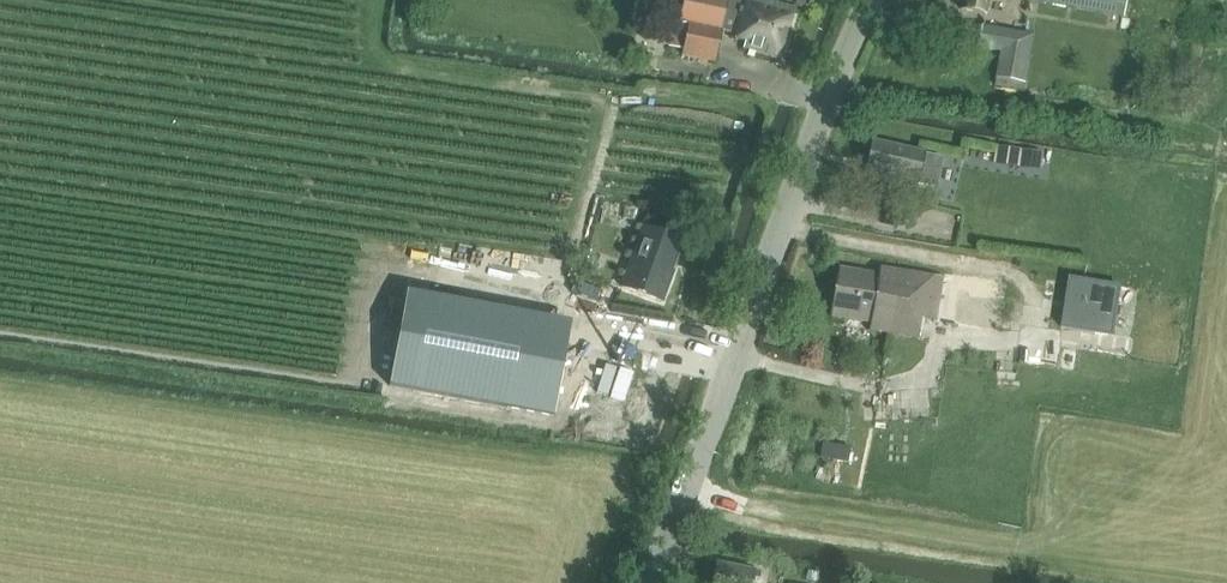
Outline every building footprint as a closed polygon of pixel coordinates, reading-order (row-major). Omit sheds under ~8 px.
[(681,22),(689,23),(683,55),(716,62),(722,31),(732,34),(730,38),(746,43),(744,49),(781,60),(787,38),(796,8),(770,0),(743,0),(742,2),(735,0),(685,0),(681,22)] [(959,10),(987,15),(990,0),(961,0),(959,10)] [(1125,9),(1126,0),(1073,0),(1125,9)] [(982,26),(978,47),(1000,51),(996,75),(1018,79),(1026,34),(982,26)] [(873,141),(865,172),(917,184),(917,182),(936,186),(942,158),(924,154),(924,153),(873,141)] [(996,159),(1040,166),(1043,148),(999,141),(996,159)] [(667,268),(678,239),(645,227),(621,286),(662,300),(673,271),(667,268)] [(937,319),(944,277),(881,267),(879,273),(840,267),(833,314),(869,320),(867,329),(919,337),(922,316),(937,319)] [(945,272),(944,277),(937,321),(999,331),(1007,282),(945,272)] [(1069,278),(1061,327),(1112,335),(1119,286),(1069,278)] [(557,416),(569,345),(521,337),(525,314),(430,299),(419,370),(395,366),(392,390),(557,416)] [(755,569),(717,561),(712,582),(752,582),(755,569)]
